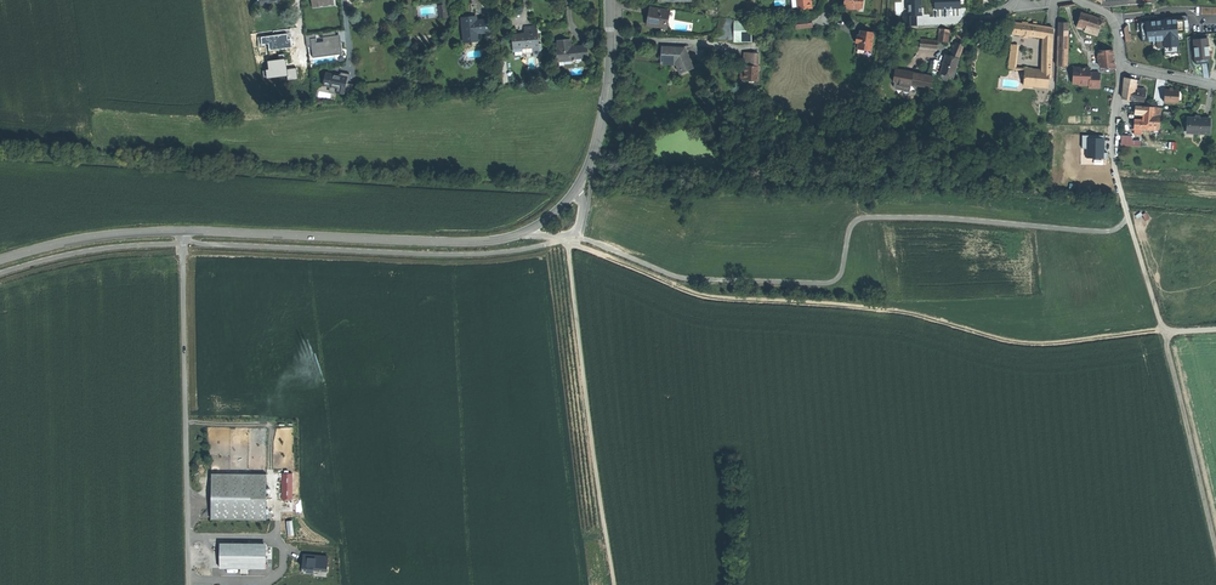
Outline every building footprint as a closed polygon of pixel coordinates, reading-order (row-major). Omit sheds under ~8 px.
[(445,0),(439,1),(439,5),(440,18),(450,17),(449,11),(446,11),(445,0)] [(798,9),(804,8),(804,9),(812,9),(812,1),(810,1),(810,0),(797,0),(798,9)] [(844,6),(859,8),(862,8),(863,0),(845,0),(844,6)] [(1199,5),(1199,13),(1215,13),(1215,5),(1199,5)] [(650,25),(668,28),(670,11),(652,9),(651,17),(650,25)] [(1097,35),(1101,25),(1103,19),(1092,16),(1081,13),(1076,28),(1097,35)] [(1185,28),(1184,13),(1140,16),(1141,37),(1156,36),(1157,43),(1164,43),(1165,48),(1179,48),(1178,28),(1185,28)] [(468,17),(461,18),(464,42),(478,40),(477,33),(490,31),(489,19),(476,21),(475,16),(468,17)] [(735,20),(720,18),(718,37),(735,39),(735,20)] [(753,21),(737,22),(737,20),(735,20),(735,39),(735,40),(753,39),(753,21)] [(798,22),(798,29),(814,27),(813,20),(798,22)] [(1025,24),(1015,23),(1013,34),(1032,36),(1034,25),(1033,25),(1025,24)] [(524,26),(525,33),(537,32),(536,26),(533,26),(533,25),(528,25),(524,26)] [(1045,38),(1045,27),(1036,26),(1034,25),(1032,36),(1045,38)] [(1053,47),(1054,28),(1045,27),(1045,38),(1044,46),(1053,47)] [(948,43),(950,30),(945,29),(939,29),(937,41),(948,43)] [(335,31),(323,32),(324,42),(337,40),(335,31)] [(859,49),(873,51),(876,33),(862,31),(861,35),(859,35),(859,39),(858,43),(860,43),(859,49)] [(537,32),(525,33),(513,35),(514,45),(521,45),(521,48),(522,48),(522,47),(533,46),(538,45),(538,44),(537,32)] [(316,33),(305,34),(307,47),(312,47),(313,58),(314,58),(313,55),(342,51),(342,54),(343,54),(341,42),(318,45),(318,42),(317,42),(316,33)] [(570,38),(558,39),(559,46),(558,46),(559,59),(574,57),(574,55),(588,54),(587,44),(576,45),(570,45),(570,38)] [(937,50),(937,41),(920,39),(919,48),(937,50)] [(1208,39),(1198,39),(1194,40),(1196,64),(1210,63),(1208,39)] [(964,45),(960,44),(956,42),(951,56),(959,58),(964,45)] [(1008,69),(1014,70),(1018,46),(1012,45),(1008,69)] [(1042,71),(1052,72),(1053,47),(1044,46),(1044,52),(1043,52),(1042,71)] [(663,54),(663,61),(677,62),(679,66),(682,73),(695,68),(687,49),(663,47),(663,54)] [(1115,68),(1113,50),(1099,51),(1101,67),(1115,68)] [(746,80),(759,80),(760,54),(746,53),(746,61),(746,66),(747,66),(746,73),(746,79),(746,80)] [(958,62),(959,58),(951,56),(946,54),(940,74),(953,78),(956,67),(957,66),(958,62)] [(1083,83),(1083,85),(1089,85),(1089,88),(1099,88),(1099,74),(1090,73),(1090,69),(1086,68),(1085,70),(1082,70),(1082,68),(1074,68),(1073,79),(1080,79),(1083,83)] [(1025,69),(1023,85),(1048,88),(1049,78),(1039,77),(1040,71),(1025,69)] [(340,76),(326,73),(323,85),(337,88),(337,93),(344,94),(345,92),(351,94),(353,85),(348,84),(350,74),(341,73),(340,76)] [(901,83),(933,88),(935,78),(903,73),(901,83)] [(1122,100),(1132,101),(1133,99),(1132,99),(1134,91),(1135,88),(1136,84),(1136,80),(1125,78),(1124,86),(1124,89),(1122,100)] [(1177,91),(1172,90),(1169,90),(1165,90),(1165,102),(1176,103),(1177,91)] [(1132,99),(1133,99),(1144,101),(1145,93),(1134,91),(1132,99)] [(1154,108),(1144,107),(1143,114),(1143,120),(1153,121),(1154,108)] [(1160,108),(1154,108),(1153,121),(1143,120),(1134,120),(1134,125),(1134,129),(1142,130),(1158,131),(1159,116),(1160,108)] [(1199,118),(1189,118),(1188,133),(1209,134),(1210,119),(1199,118)] [(1106,158),(1105,136),(1084,136),(1084,148),(1088,148),(1088,158),(1106,158)] [(1122,136),(1121,146),(1131,147),(1131,141),(1131,137),(1130,137),(1128,137),(1122,136)] [(294,499),(293,472),(282,472),(283,499),(294,499)] [(267,474),(212,473),(212,519),(267,520),(267,474)] [(268,568),(268,542),(221,542),(221,568),(241,568),(241,573),(249,573),(249,568),(268,568)] [(304,553),(303,570),(329,572),(330,555),(304,553)]
